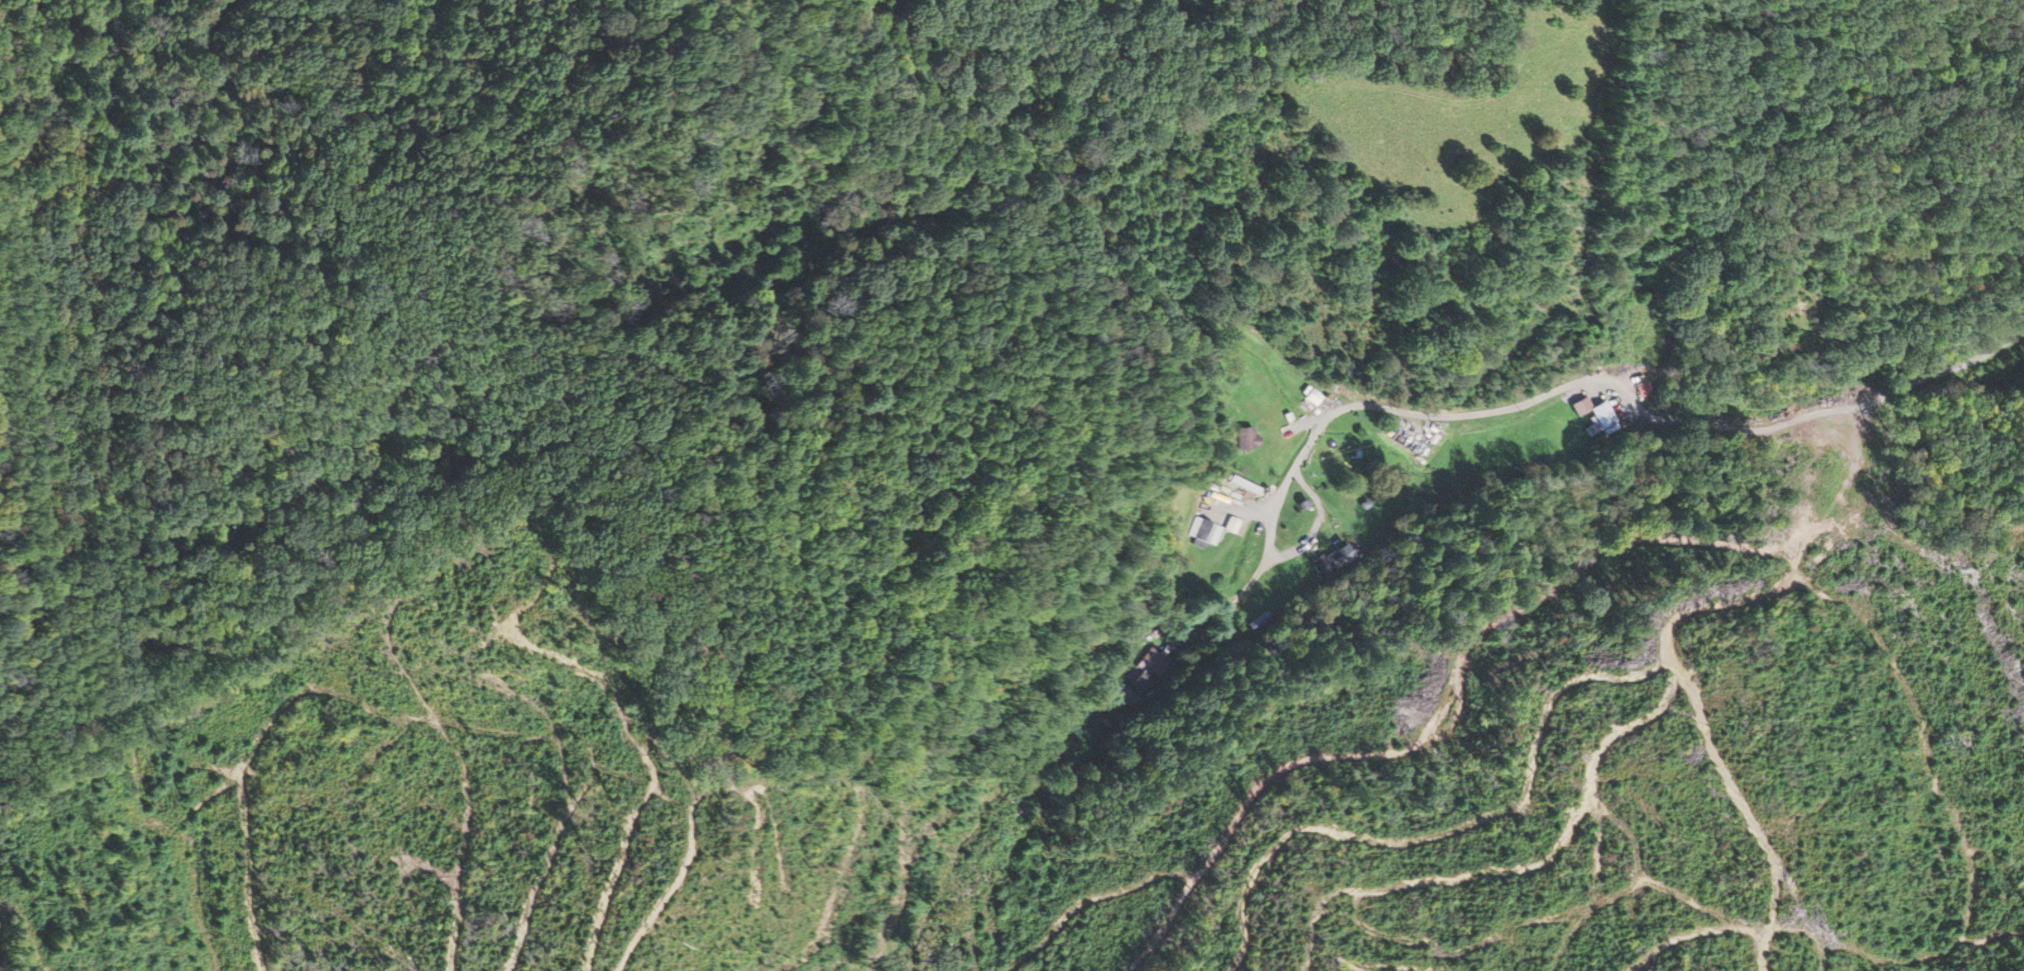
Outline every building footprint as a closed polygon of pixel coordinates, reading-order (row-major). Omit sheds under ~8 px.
[(1312,406),(1319,397),(1309,390),(1302,399),(1312,406)] [(1606,435),(1618,427),(1601,400),(1586,410),(1595,423),(1584,430),(1589,436),(1601,428),(1606,435)] [(1254,448),(1254,428),(1235,428),(1235,448),(1254,448)] [(1195,535),(1213,546),(1223,529),(1205,519),(1195,535)] [(1142,665),(1162,679),(1173,663),(1153,649),(1142,665)] [(1119,694),(1139,706),(1155,681),(1135,669),(1119,694)]
